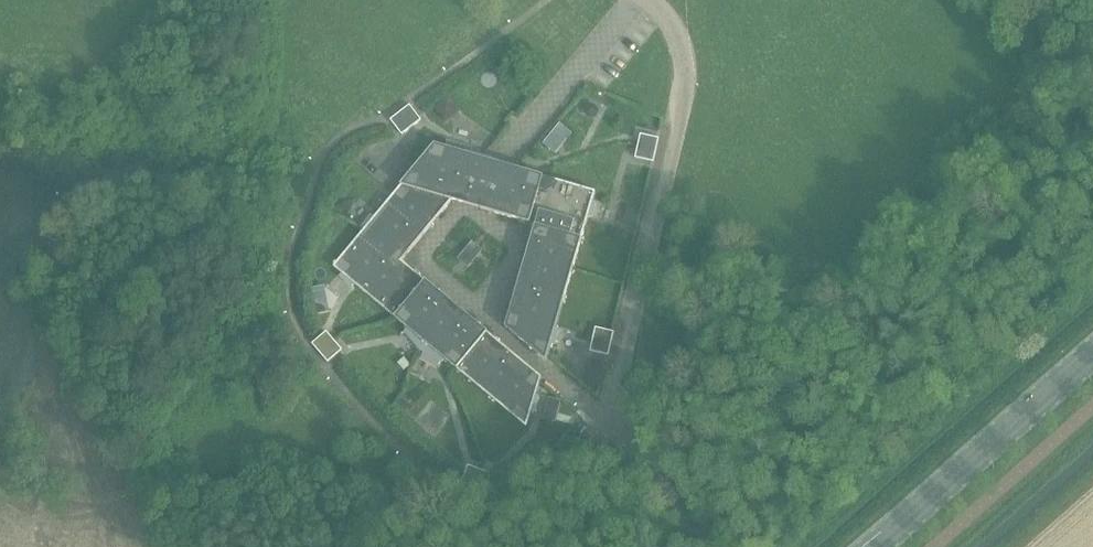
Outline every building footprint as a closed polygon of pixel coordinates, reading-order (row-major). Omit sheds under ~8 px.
[(421,120),(410,105),(391,120),(402,135),(421,120)] [(635,158),(653,162),(654,162),(659,138),(641,134),(635,158)] [(402,261),(452,200),(536,225),(506,327),(511,332),(537,353),(538,354),(540,355),(541,355),(542,355),(545,355),(546,354),(547,353),(548,352),(549,352),(550,350),(551,344),(554,345),(559,330),(555,329),(588,217),(592,218),(596,203),(593,202),(596,192),(470,155),(472,148),(448,141),(446,148),(435,145),(375,218),(372,215),(362,227),(365,230),(334,267),(342,274),(340,277),(352,287),(354,284),(409,329),(406,333),(421,350),(442,362),(445,359),(527,427),(532,411),(535,412),(539,397),(536,396),(542,377),(402,261)] [(609,356),(614,332),(596,328),(590,351),(609,356)] [(328,362),(340,352),(342,350),(327,332),(312,344),(328,362)] [(404,396),(395,406),(407,416),(415,407),(404,396)]
